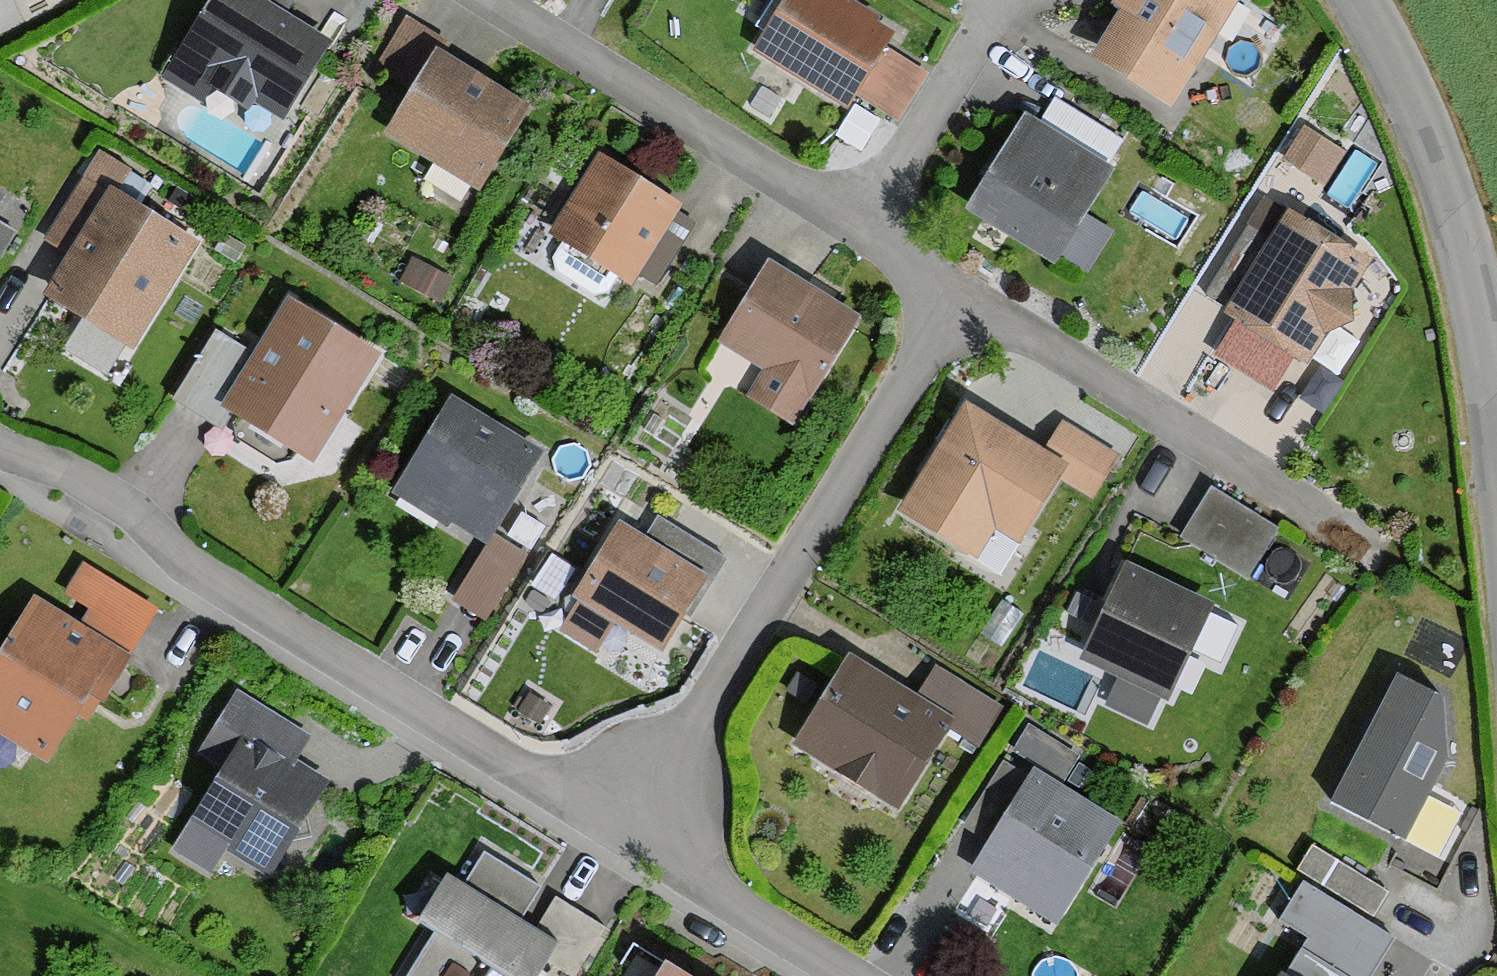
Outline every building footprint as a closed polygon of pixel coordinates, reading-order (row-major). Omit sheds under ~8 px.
[(169,81),(200,102),(207,92),(249,120),(258,107),(288,127),(336,56),(282,20),(296,0),(222,0),(169,81)] [(889,39),(826,0),(792,0),(754,59),(842,114),(889,39)] [(1112,15),(1123,23),(1095,65),(1170,115),(1246,0),(1122,0),(1112,15)] [(441,50),(401,26),(381,57),(421,82),(441,50)] [(532,117),(443,59),(388,142),(476,201),(532,117)] [(892,123),(922,78),(892,59),(863,104),(892,123)] [(1049,139),(1025,124),(968,219),(1061,274),(1118,179),(1101,169),(1112,151),(1060,120),(1049,139)] [(1340,160),(1299,135),(1278,169),(1319,194),(1340,160)] [(45,249),(71,265),(48,302),(138,358),(204,251),(138,211),(151,190),(100,159),(45,249)] [(679,208),(598,162),(550,243),(631,290),(679,208)] [(1373,270),(1291,220),(1226,325),(1235,330),(1213,365),(1272,401),(1294,364),(1309,374),(1328,342),(1356,333),(1353,303),(1373,270)] [(858,326),(768,274),(720,355),(764,381),(749,407),(794,434),(858,326)] [(315,468),(382,365),(294,307),(258,362),(223,340),(178,409),(224,439),(238,417),(315,468)] [(496,430),(455,404),(393,502),(446,536),(451,528),(490,553),(545,465),(494,433),(496,430)] [(1042,456),(971,411),(901,520),(975,567),(995,535),(1024,554),(1063,494),(1087,509),(1115,464),(1059,429),(1042,456)] [(1277,539),(1209,498),(1180,546),(1247,587),(1277,539)] [(643,544),(624,532),(557,637),(593,660),(615,626),(665,658),(724,567),(656,523),(643,544)] [(526,569),(494,548),(454,609),(485,630),(526,569)] [(81,569),(61,600),(88,617),(78,633),(36,605),(0,660),(0,740),(50,772),(78,728),(85,733),(101,708),(106,712),(135,668),(126,662),(155,617),(81,569)] [(1227,617),(1130,569),(1081,667),(1119,686),(1105,713),(1146,733),(1161,703),(1179,712),(1227,617)] [(998,713),(933,672),(915,702),(853,664),(799,752),(903,816),(952,739),(974,752),(998,713)] [(1451,767),(1451,710),(1405,685),(1334,814),(1404,852),(1451,767)] [(309,745),(233,697),(194,759),(223,777),(172,857),(210,881),(224,858),(271,888),(331,794),(293,770),(309,745)] [(1067,779),(1079,750),(1027,729),(1016,759),(1067,779)] [(1120,833),(1038,779),(972,878),(1053,932),(1120,833)] [(484,860),(465,891),(453,885),(423,934),(434,941),(412,975),(576,975),(602,934),(554,905),(537,933),(523,924),(541,895),(484,860)]
